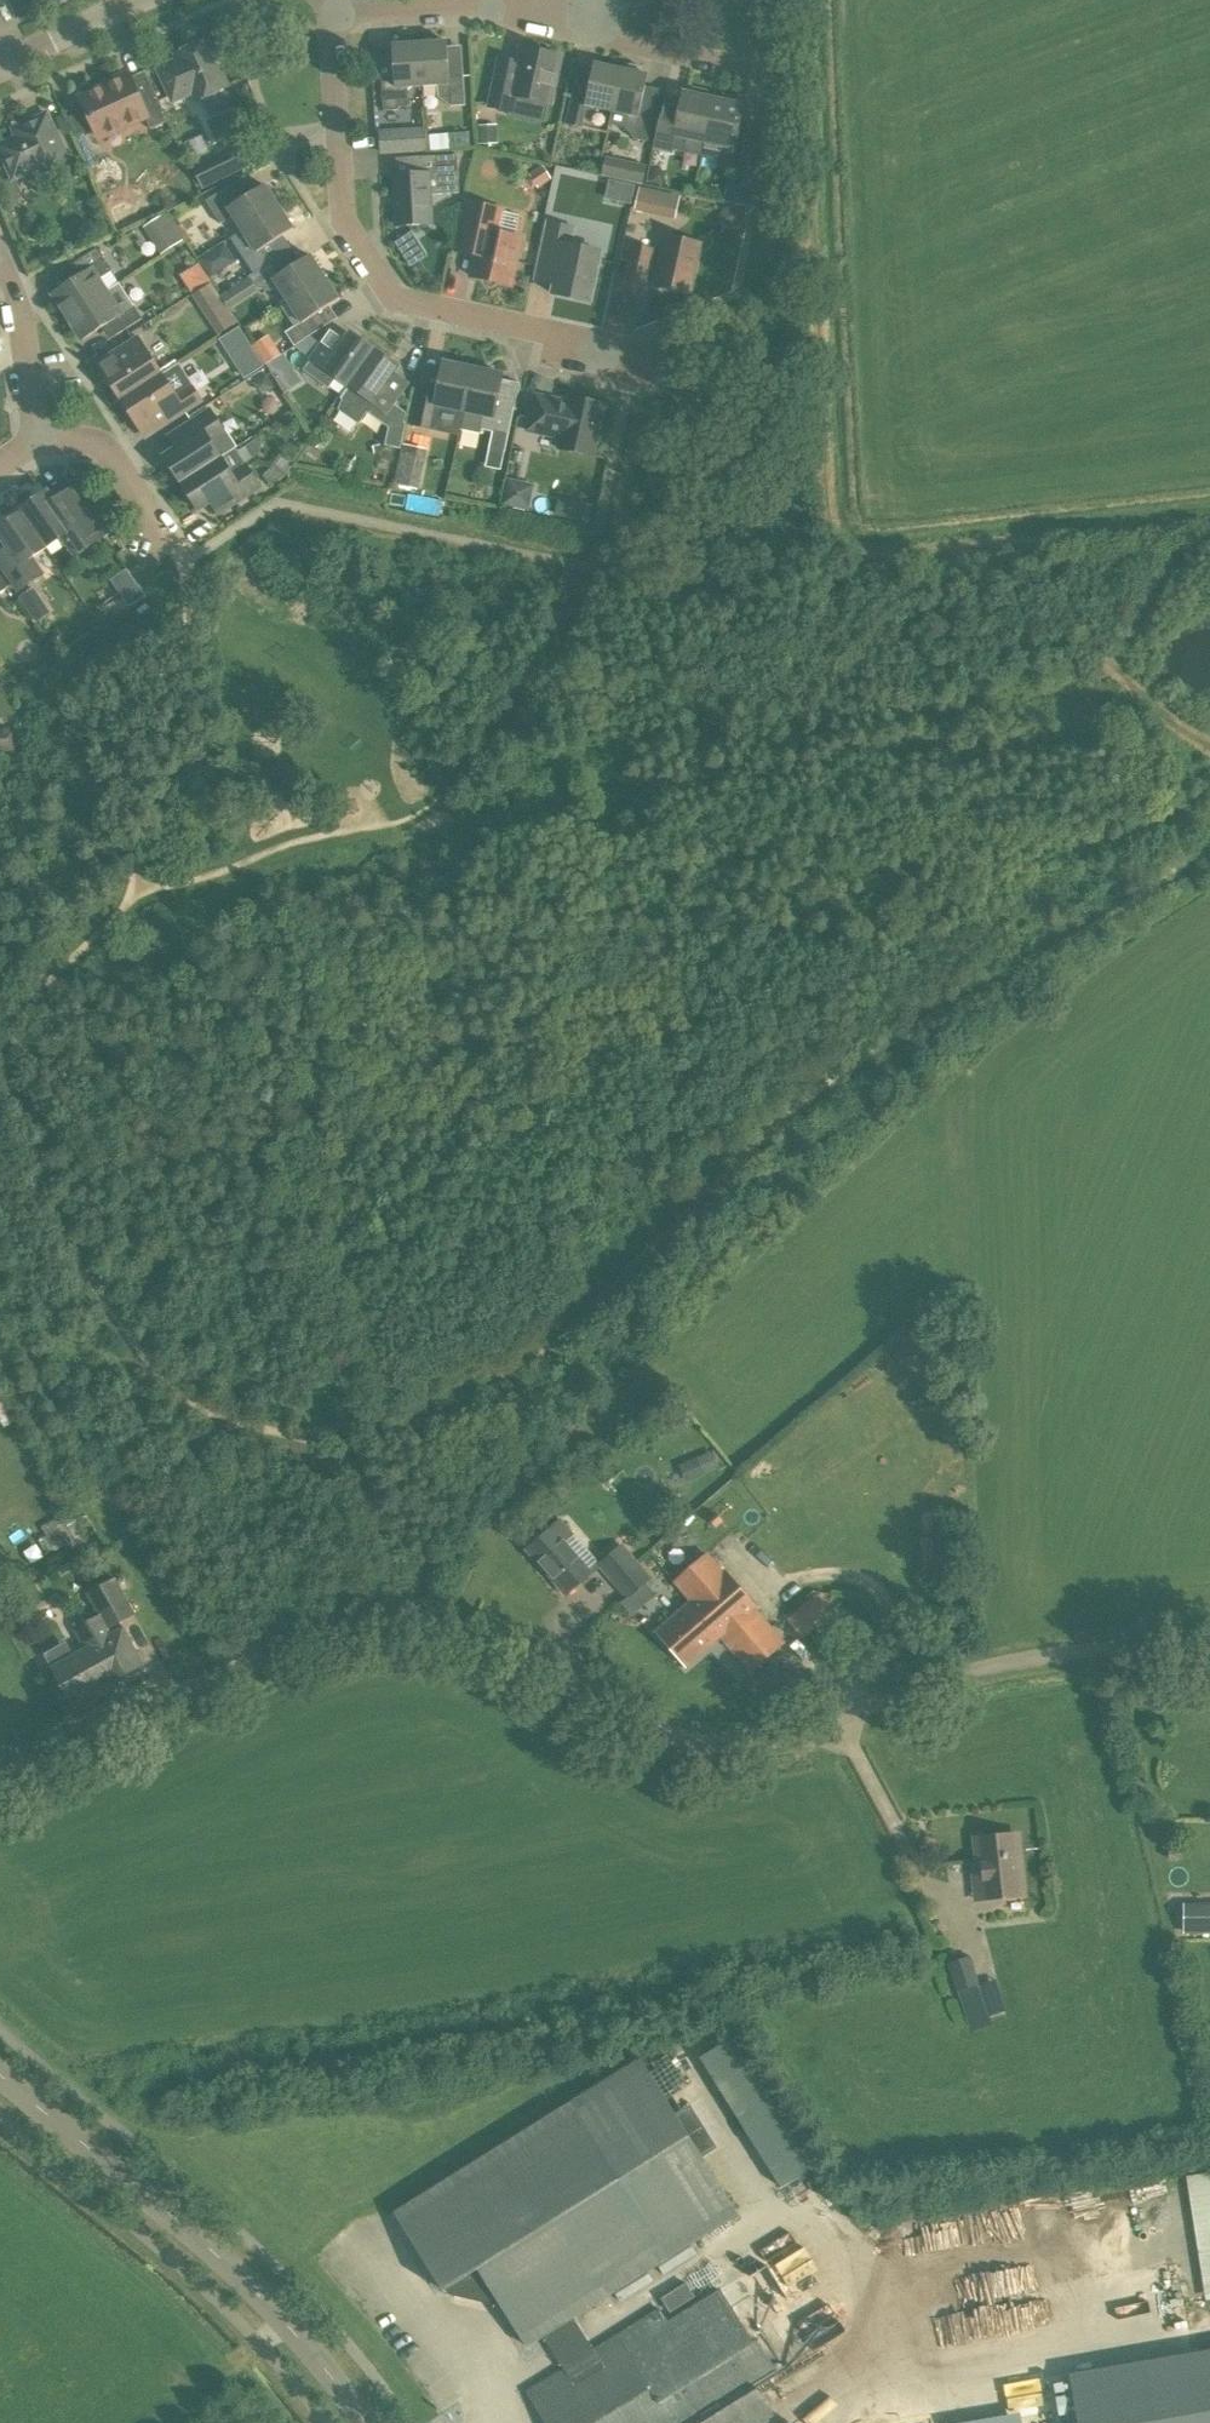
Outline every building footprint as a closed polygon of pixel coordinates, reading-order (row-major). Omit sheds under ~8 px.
[(263,43),(270,40),(264,29),(258,32),(263,43)] [(228,63),(217,40),(209,44),(207,40),(176,55),(177,57),(154,67),(172,104),(194,94),(196,100),(228,85),(219,67),(228,63)] [(420,43),(423,86),(437,85),(438,97),(450,106),(465,105),(463,72),(449,73),(447,41),(420,43)] [(408,87),(423,86),(420,43),(393,44),(395,76),(381,77),(383,110),(398,109),(397,106),(409,105),(408,87)] [(549,103),(559,56),(523,48),(520,61),(497,56),(486,107),(514,114),(518,96),(549,103)] [(612,111),(621,69),(595,63),(587,98),(573,95),(567,124),(581,127),(586,106),(612,111)] [(621,69),(612,111),(627,115),(624,127),(633,138),(648,141),(654,113),(640,110),(647,75),(646,74),(642,67),(629,64),(623,69),(621,69)] [(168,120),(145,70),(128,77),(127,76),(81,97),(100,138),(145,117),(150,128),(168,120)] [(701,156),(713,99),(709,98),(707,91),(692,88),(688,93),(683,92),(677,120),(660,116),(654,146),(683,152),(701,156)] [(713,99),(701,156),(719,160),(748,166),(754,137),(738,133),(744,105),(739,104),(738,97),(723,94),(718,100),(713,99)] [(33,170),(38,181),(71,166),(66,156),(46,113),(27,121),(25,123),(25,126),(27,131),(0,143),(0,151),(13,179),(33,170)] [(497,123),(477,124),(478,145),(498,144),(497,123)] [(425,128),(378,131),(380,154),(427,151),(425,128)] [(203,190),(252,165),(240,143),(192,166),(203,190)] [(397,226),(431,224),(430,194),(460,193),(458,154),(426,156),(426,173),(395,174),(397,226)] [(543,165),(528,174),(538,189),(552,179),(543,165)] [(663,179),(658,171),(652,169),(649,182),(662,185),(663,179)] [(242,230),(279,206),(265,184),(235,203),(226,188),(205,201),(221,224),(232,216),(242,230)] [(129,199),(110,209),(118,228),(137,219),(129,199)] [(511,285),(522,239),(500,234),(506,208),(465,199),(453,252),(474,257),(470,276),(511,285)] [(253,273),(272,261),(264,248),(294,229),(279,206),(242,230),(255,251),(243,259),(253,273)] [(733,207),(726,209),(722,215),(723,222),(730,226),(737,225),(741,219),(740,211),(733,207)] [(160,254),(184,239),(166,212),(143,227),(160,254)] [(590,302),(601,251),(570,244),(574,228),(548,222),(542,253),(561,257),(553,293),(590,302)] [(411,232),(394,242),(410,267),(427,256),(411,232)] [(689,294),(700,244),(667,236),(662,256),(653,254),(655,248),(632,243),(621,290),(644,296),(649,272),(658,273),(655,286),(689,294)] [(210,278),(237,261),(224,242),(198,259),(210,278)] [(107,291),(99,279),(112,271),(97,247),(72,263),(80,276),(52,294),(67,317),(107,291)] [(288,301),(325,277),(310,254),(280,274),(272,261),(253,273),(253,274),(249,276),(256,288),(271,291),(278,286),(288,301)] [(325,277),(288,301),(301,322),(285,332),(294,346),(317,331),(309,319),(339,299),(325,277)] [(218,335),(238,322),(211,283),(192,296),(218,335)] [(107,291),(67,317),(82,340),(110,322),(118,334),(142,318),(134,306),(121,314),(107,291)] [(218,342),(243,381),(263,368),(238,329),(218,342)] [(349,386),(374,350),(351,333),(341,347),(327,337),(311,360),(303,370),(329,388),(336,377),(348,386),(349,386)] [(105,376),(121,401),(162,374),(138,336),(96,363),(105,376)] [(266,366),(278,358),(270,345),(258,353),(266,366)] [(349,386),(348,386),(340,398),(342,399),(338,409),(358,424),(366,412),(380,421),(402,390),(388,381),(398,366),(374,350),(349,386)] [(283,354),(278,358),(266,366),(276,382),(278,385),(296,373),(283,354)] [(464,411),(473,368),(443,362),(438,388),(416,384),(409,426),(429,430),(459,436),(460,430),(464,411)] [(156,413),(164,426),(203,401),(178,363),(162,374),(121,401),(137,425),(156,413)] [(503,375),(473,368),(464,411),(460,430),(478,434),(479,429),(492,432),(485,467),(501,470),(508,435),(514,407),(497,403),(503,375)] [(265,375),(252,383),(257,391),(266,392),(274,387),(265,375)] [(570,400),(534,392),(525,432),(561,440),(559,449),(593,456),(605,404),(570,396),(570,400)] [(221,457),(221,456),(212,442),(226,433),(210,409),(167,436),(175,448),(163,456),(181,483),(221,457)] [(401,449),(406,423),(403,422),(388,427),(385,446),(401,449)] [(418,490),(427,449),(402,443),(393,485),(418,490)] [(221,457),(181,483),(198,510),(210,502),(218,514),(261,487),(246,464),(236,447),(221,456),(221,457)] [(528,511),(534,483),(508,478),(502,505),(528,511)] [(46,490),(19,508),(22,512),(46,547),(62,535),(72,550),(76,555),(97,541),(112,530),(80,484),(72,489),(54,502),(46,490)] [(591,507),(574,504),(571,520),(587,524),(591,507)] [(46,547),(22,512),(0,527),(0,535),(15,557),(2,565),(18,589),(42,573),(31,557),(46,547)] [(9,586),(0,574),(0,592),(9,586)] [(29,590),(19,596),(30,611),(39,605),(29,590)] [(48,638),(54,646),(64,645),(68,636),(62,627),(52,628),(48,638)] [(15,751),(15,728),(0,729),(0,752),(15,751)] [(354,1435),(344,1438),(347,1448),(358,1444),(354,1435)] [(698,1457),(705,1475),(718,1469),(711,1452),(698,1457)] [(80,1518),(73,1506),(41,1526),(47,1535),(38,1540),(46,1553),(54,1549),(55,1551),(80,1538),(78,1535),(86,1531),(80,1518)] [(560,1521),(528,1548),(566,1594),(592,1572),(590,1571),(565,1541),(572,1535),(560,1521)] [(600,1562),(597,1565),(627,1599),(653,1577),(623,1542),(601,1563),(600,1562)] [(723,1572),(707,1553),(673,1582),(689,1602),(656,1631),(686,1666),(720,1637),(751,1672),(786,1643),(754,1607),(755,1607),(724,1571),(723,1572)] [(123,1628),(121,1621),(135,1614),(116,1576),(86,1594),(97,1614),(73,1628),(84,1649),(51,1666),(70,1702),(108,1682),(109,1682),(143,1664),(123,1628)] [(800,1633),(809,1625),(796,1611),(787,1619),(800,1633)] [(981,1897),(1025,1892),(1019,1833),(975,1838),(981,1897)] [(1209,1935),(1209,1913),(1192,1913),(1191,1935),(1209,1935)] [(980,1984),(971,1955),(947,1963),(957,1990),(958,1990),(968,2022),(991,2015),(980,1984)] [(574,2317),(668,2258),(738,2215),(641,2058),(395,2211),(444,2290),(463,2278),(488,2284),(527,2346),(543,2335),(574,2317)] [(529,2094),(489,2116),(502,2139),(542,2116),(529,2094)] [(773,2098),(752,2110),(767,2139),(781,2131),(787,2143),(776,2149),(785,2166),(805,2155),(791,2131),(773,2098)] [(824,2175),(814,2181),(805,2165),(790,2174),(816,2218),(829,2210),(833,2217),(846,2210),(824,2175)] [(1200,2174),(1209,2260),(1209,2172),(1200,2174)] [(798,2290),(831,2273),(817,2246),(784,2262),(798,2290)] [(670,2312),(695,2297),(687,2284),(662,2299),(670,2312)] [(755,2387),(778,2372),(758,2339),(754,2341),(721,2289),(668,2321),(660,2308),(594,2349),(574,2317),(543,2335),(564,2368),(527,2391),(546,2422),(777,2422),(755,2387)] [(1148,2361),(1072,2374),(1081,2422),(1159,2422),(1148,2361)]
